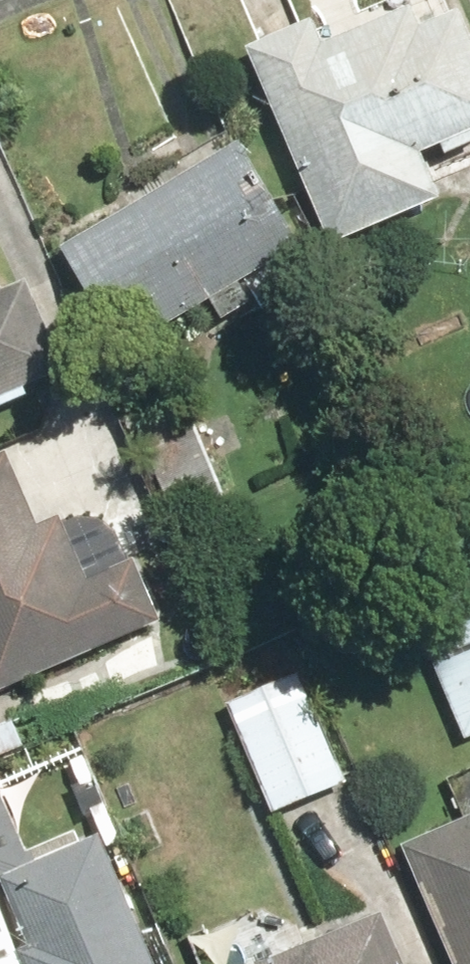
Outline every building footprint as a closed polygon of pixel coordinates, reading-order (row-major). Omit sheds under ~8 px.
[(245,47),(326,247),(436,202),(415,153),(469,130),(469,34),(460,10),(425,25),(416,4),(318,44),(308,19),(244,46),(245,47)] [(281,276),(271,258),(298,243),(238,141),(56,248),(115,349),(213,292),(224,310),(281,276)] [(58,368),(19,281),(0,289),(0,394),(58,368)] [(121,428),(157,518),(224,492),(189,401),(121,428)] [(0,457),(0,696),(169,627),(138,553),(123,559),(101,504),(109,500),(78,422),(0,457)] [(452,736),(469,730),(469,573),(403,596),(452,736)] [(302,661),(222,692),(272,818),(351,787),(302,661)] [(32,856),(0,769),(0,868),(32,856)] [(400,846),(451,963),(469,963),(469,816),(400,846)] [(97,841),(1,883),(27,943),(11,950),(17,963),(150,963),(97,841)] [(378,910),(248,963),(401,963),(378,910)]
